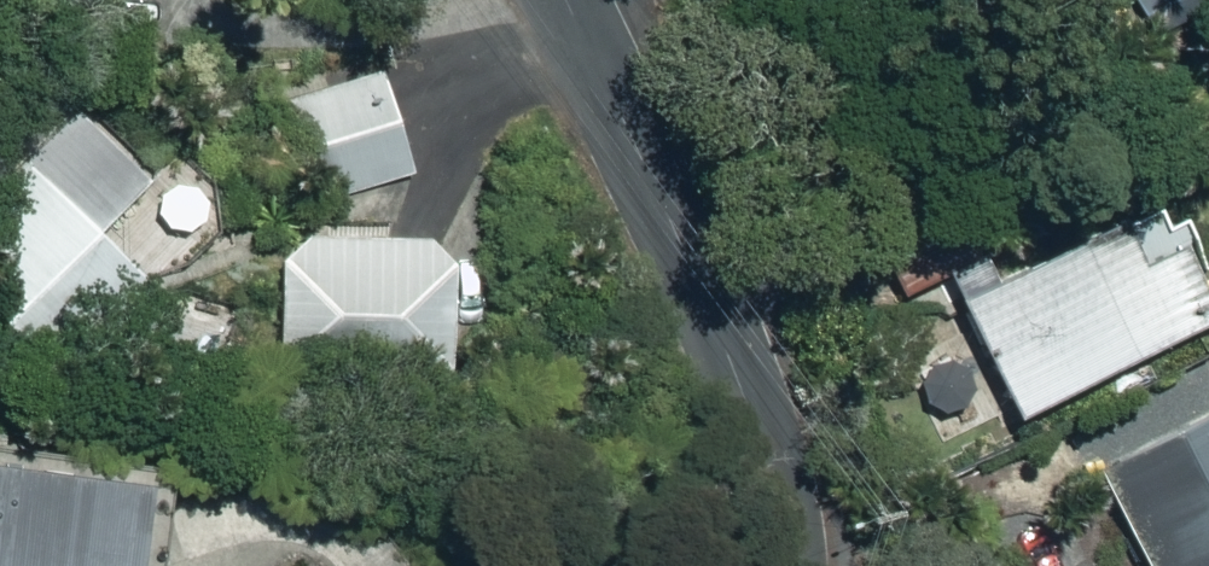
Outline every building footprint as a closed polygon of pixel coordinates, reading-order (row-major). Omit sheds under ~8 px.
[(1150,37),(1174,21),(1161,0),(1156,0),(1135,13),(1150,37)] [(280,102),(312,206),(410,176),(378,72),(280,102)] [(73,366),(152,287),(98,233),(146,184),(77,117),(0,194),(0,315),(44,359),(55,348),(73,366)] [(1029,398),(1208,312),(1208,254),(1193,220),(1160,236),(1138,191),(968,273),(1029,398)] [(906,242),(924,272),(961,252),(943,221),(906,242)] [(279,368),(439,371),(441,262),(419,240),(305,238),(281,259),(279,368)] [(1109,456),(1169,565),(1208,565),(1208,402),(1109,456)] [(120,490),(0,475),(0,565),(110,565),(120,490)]
